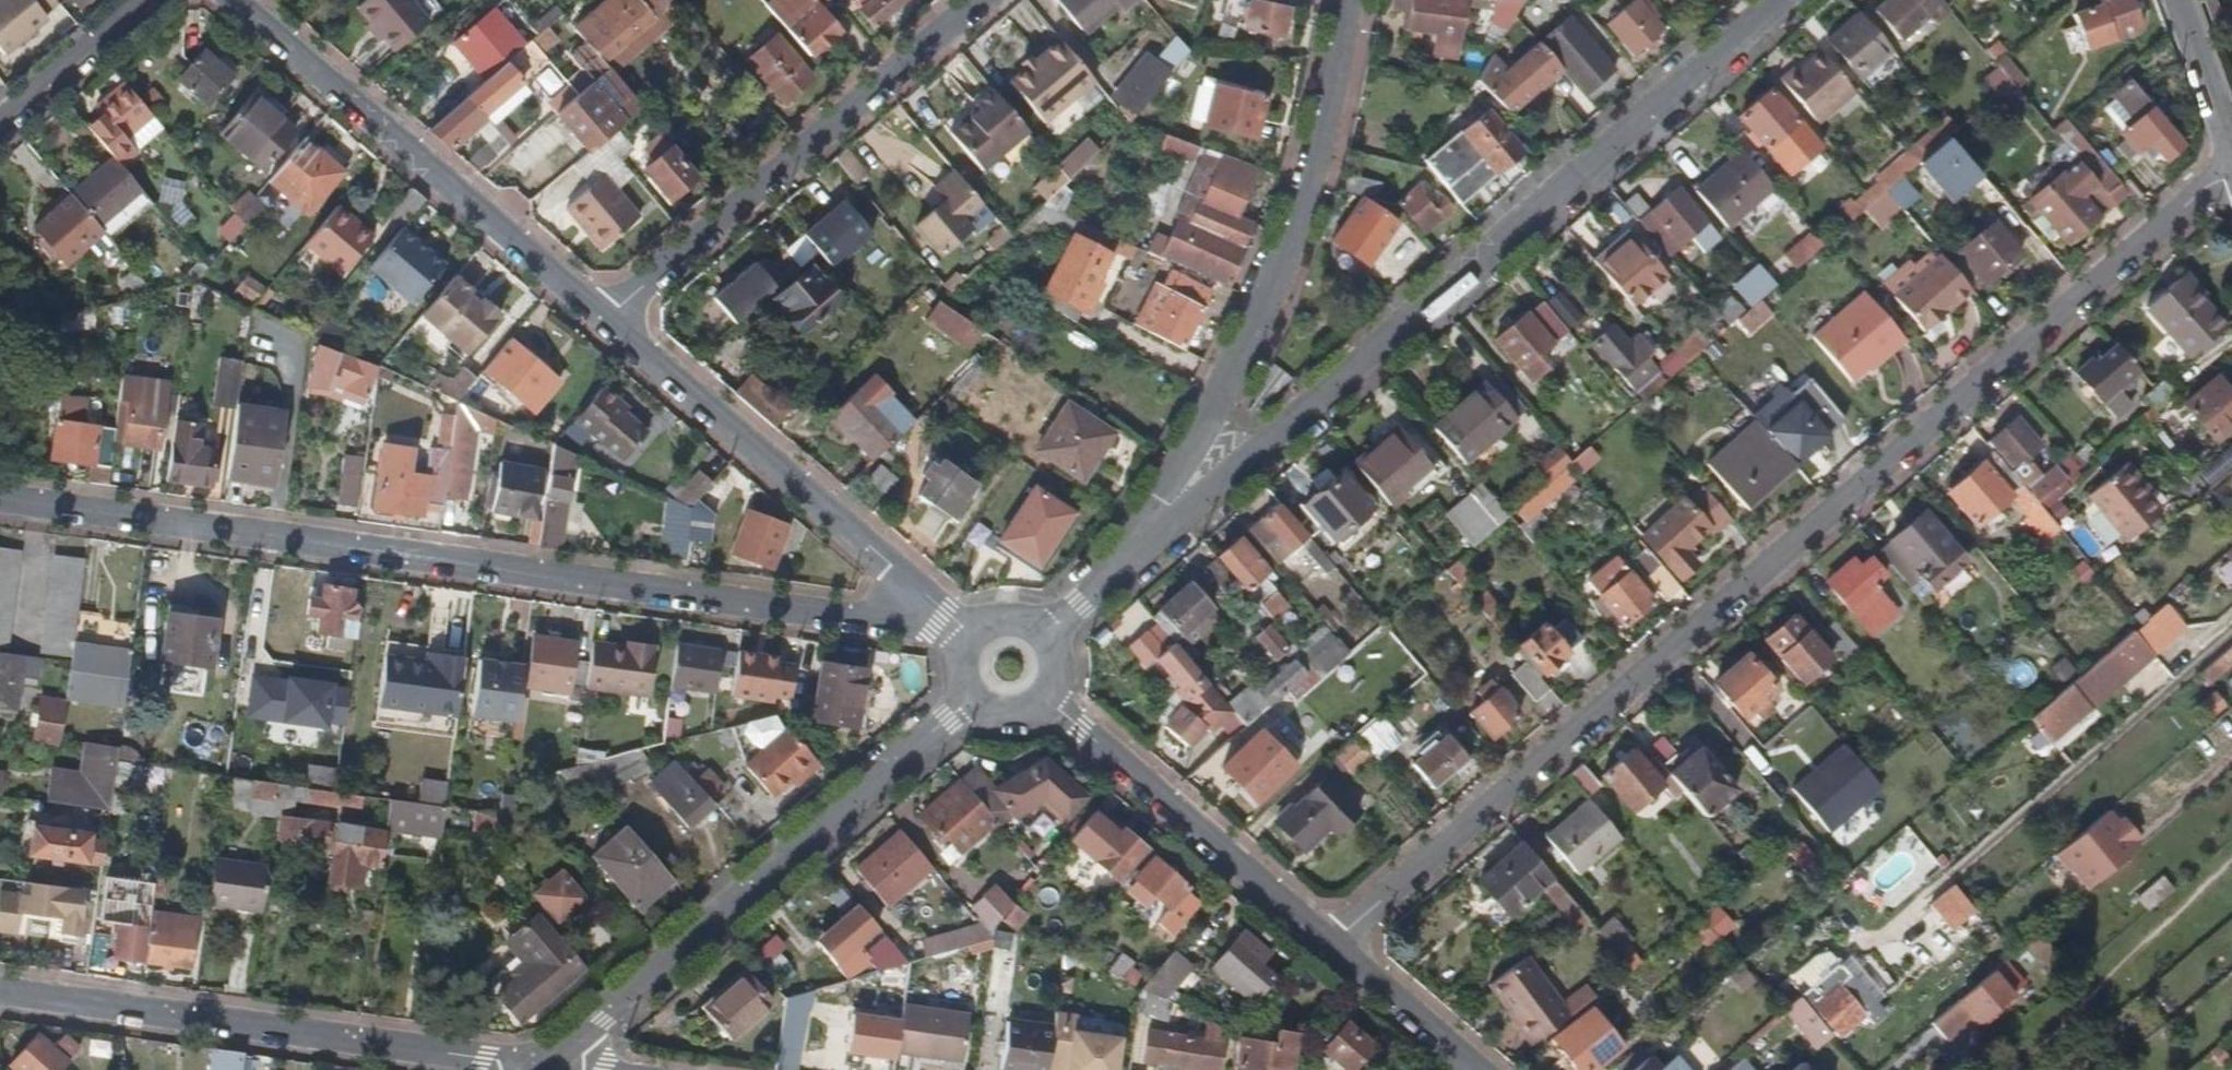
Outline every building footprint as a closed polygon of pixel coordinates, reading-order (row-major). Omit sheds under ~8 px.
[(63,7),(57,0),(30,0),(12,15),(15,18),(0,30),(0,49),(5,55),(63,7)] [(408,0),(372,0),(359,11),(396,53),(429,25),(408,0)] [(666,10),(678,0),(654,0),(647,6),(642,0),(613,0),(578,30),(605,62),(641,32),(649,42),(675,19),(666,10)] [(826,13),(838,2),(836,0),(775,0),(768,6),(812,56),(841,31),(826,13)] [(907,0),(873,0),(872,1),(861,9),(875,26),(907,0)] [(1117,2),(1123,8),(1132,0),(1068,0),(1062,5),(1085,30),(1117,2)] [(1469,0),(1414,0),(1408,30),(1437,35),(1433,56),(1457,60),(1469,0)] [(1525,3),(1507,1),(1499,0),(1496,0),(1496,3),(1490,2),(1489,9),(1496,10),(1494,25),(1508,32),(1525,3)] [(1560,0),(1539,0),(1554,9),(1560,0)] [(1948,8),(1942,0),(1890,0),(1878,10),(1901,36),(1926,14),(1933,22),(1948,8)] [(2131,0),(2100,0),(2112,37),(2140,28),(2131,0)] [(1282,37),(1288,8),(1274,5),(1260,2),(1250,1),(1244,30),(1282,37)] [(1654,40),(1665,31),(1656,21),(1661,17),(1654,8),(1649,12),(1640,1),(1608,27),(1634,57),(1647,46),(1654,40)] [(1089,36),(1123,8),(1117,2),(1085,30),(1089,36)] [(528,47),(496,8),(457,41),(489,80),(509,63),(528,47)] [(1893,50),(1861,11),(1829,38),(1862,77),(1893,50)] [(1168,26),(1179,40),(1180,41),(1191,31),(1179,17),(1168,26)] [(1616,74),(1569,21),(1507,74),(1492,58),(1477,82),(1511,115),(1564,69),(1589,97),(1616,74)] [(614,72),(649,42),(641,32),(605,62),(611,69),(614,72)] [(814,78),(779,36),(769,44),(765,40),(756,47),(760,52),(750,61),(785,103),(814,78)] [(1096,82),(1061,40),(1035,62),(1025,71),(1010,82),(1045,124),(1096,82)] [(1118,109),(1130,123),(1132,122),(1189,52),(1180,41),(1179,40),(1157,64),(1147,54),(1119,89),(1128,97),(1118,109)] [(1658,45),(1654,40),(1647,46),(1650,51),(1658,45)] [(558,70),(534,42),(528,47),(509,63),(525,83),(527,85),(538,75),(545,82),(558,70)] [(1854,88),(1822,50),(1798,69),(1795,65),(1780,77),(1815,120),(1854,88)] [(210,107),(235,79),(205,53),(181,81),(210,107)] [(2026,81),(2003,54),(1994,61),(2011,82),(2017,88),(2026,81)] [(1025,71),(1035,62),(1032,58),(1021,66),(1025,71)] [(486,116),(525,83),(509,63),(489,80),(431,130),(454,150),(490,120),(486,116)] [(619,131),(645,109),(614,72),(611,69),(581,96),(559,116),(609,173),(623,161),(607,142),(619,131)] [(581,96),(569,82),(559,92),(567,102),(556,112),(559,116),(581,96)] [(2004,116),(2026,99),(2017,88),(2011,82),(1991,100),(2004,116)] [(126,139),(153,116),(126,84),(99,107),(105,114),(89,128),(115,158),(121,165),(136,151),(126,139)] [(1206,121),(1215,89),(1200,85),(1192,118),(1206,121)] [(1206,121),(1205,125),(1257,138),(1267,98),(1216,85),(1215,89),(1206,121)] [(1819,125),(1858,93),(1854,88),(1815,120),(1819,125)] [(1823,148),(1773,89),(1742,116),(1753,129),(1748,134),(1759,147),(1764,142),(1792,175),(1823,148)] [(983,172),(1029,133),(993,91),(976,106),(980,111),(970,120),(968,117),(950,133),(983,172)] [(263,170),(298,130),(257,94),(222,134),(263,170)] [(2183,143),(2153,107),(2121,134),(2128,142),(2120,149),(2129,159),(2148,143),(2162,160),(2183,143)] [(1460,206),(1522,154),(1489,116),(1428,167),(1460,206)] [(2121,182),(2065,118),(2052,129),(2069,149),(2100,184),(2107,193),(2121,182)] [(546,129),(511,149),(523,168),(557,148),(546,129)] [(623,161),(635,150),(619,131),(607,142),(623,161)] [(1169,240),(1162,255),(1231,284),(1255,225),(1237,218),(1258,168),(1167,135),(1161,148),(1200,164),(1169,240)] [(1084,168),(1106,147),(1096,136),(1073,156),(1084,168)] [(1980,173),(1948,136),(1919,162),(1951,198),(1980,173)] [(308,213),(343,173),(305,139),(270,180),(308,213)] [(1719,216),(1765,176),(1735,140),(1688,180),(1719,216)] [(696,177),(672,149),(647,170),(667,194),(677,186),(682,192),(688,192),(696,185),(696,177)] [(2085,197),(2100,184),(2069,149),(2053,163),(2061,172),(2031,198),(2043,212),(2034,219),(2049,236),(2058,228),(2070,242),(2100,215),(2085,197)] [(1903,176),(1917,164),(1907,152),(1893,164),(1903,176)] [(1084,168),(1073,156),(1058,168),(1070,181),(1084,168)] [(121,165),(115,158),(72,195),(98,227),(141,190),(121,165)] [(2031,198),(2061,172),(2053,163),(2023,189),(2031,198)] [(1886,190),(1903,176),(1893,164),(1876,179),(1879,183),(1872,189),(1879,197),(1886,190)] [(1049,201),(1065,185),(1070,181),(1058,168),(1056,167),(1035,186),(1049,201)] [(984,204),(957,172),(937,189),(947,201),(918,227),(942,255),(972,229),(964,221),(984,204)] [(1371,198),(1374,189),(1379,190),(1380,185),(1348,176),(1344,191),(1371,198)] [(1175,185),(1155,177),(1142,208),(1161,216),(1175,185)] [(641,219),(607,179),(570,211),(580,223),(586,218),(609,246),(641,219)] [(1426,237),(1455,212),(1438,192),(1432,197),(1428,193),(1428,191),(1422,184),(1398,205),(1426,237)] [(2100,215),(2115,202),(2107,193),(2100,184),(2085,197),(2100,215)] [(1043,206),(1067,217),(1079,196),(1065,185),(1049,201),(1043,206)] [(672,200),(682,192),(677,186),(667,194),(672,200)] [(1719,237),(1679,188),(1651,211),(1635,194),(1624,202),(1669,256),(1690,235),(1703,251),(1719,237)] [(1879,197),(1872,189),(1864,196),(1871,204),(1879,197)] [(408,224),(428,201),(415,190),(393,216),(406,227),(408,224)] [(1902,208),(1886,190),(1879,197),(1871,204),(1864,209),(1874,220),(1882,213),(1888,221),(1902,208)] [(246,225),(262,207),(254,199),(249,193),(233,209),(238,214),(246,225)] [(66,265),(104,234),(98,227),(72,195),(34,227),(66,265)] [(1864,209),(1871,204),(1864,196),(1855,204),(1861,212),(1864,209)] [(820,224),(805,236),(834,268),(873,233),(843,199),(827,212),(830,215),(820,224)] [(1368,267),(1399,222),(1367,199),(1335,243),(1368,267)] [(1861,212),(1855,204),(1851,199),(1843,206),(1853,219),(1861,212)] [(343,275),(375,238),(338,206),(306,244),(343,275)] [(1043,206),(1018,230),(1028,241),(1048,222),(1076,237),(1083,224),(1067,217),(1043,206)] [(817,220),(820,224),(830,215),(827,212),(817,220)] [(1880,227),(1888,221),(1882,213),(1874,220),(1880,227)] [(230,243),(246,225),(238,214),(222,232),(230,243)] [(609,246),(586,218),(580,223),(604,250),(609,246)] [(1975,292),(2021,253),(1994,222),(1960,251),(1953,242),(1940,253),(1942,254),(1972,290),(1975,292)] [(413,304),(447,265),(431,251),(420,241),(424,237),(408,224),(406,227),(371,266),(413,304)] [(1634,305),(1669,275),(1630,231),(1616,242),(1621,248),(1600,266),(1634,305)] [(1808,259),(1824,245),(1812,232),(1796,245),(1808,259)] [(1162,255),(1169,240),(1158,235),(1151,251),(1162,255)] [(434,247),(424,237),(420,241),(431,251),(434,247)] [(1082,310),(1111,255),(1076,237),(1047,291),(1082,310)] [(1600,266),(1621,248),(1616,242),(1595,261),(1600,266)] [(1925,331),(1972,290),(1942,254),(1894,296),(1925,331)] [(208,268),(200,259),(189,271),(197,280),(208,268)] [(733,284),(715,299),(737,325),(788,282),(770,261),(762,268),(757,263),(740,278),(742,280),(735,286),(733,284)] [(1762,299),(1777,286),(1762,267),(1737,287),(1753,307),(1762,299)] [(804,333),(839,303),(811,270),(775,300),(804,333)] [(266,290),(242,272),(233,284),(256,302),(266,290)] [(153,293),(137,274),(121,283),(133,298),(153,293)] [(953,292),(954,291),(964,281),(958,275),(947,286),(953,292)] [(470,354),(503,315),(486,301),(482,305),(472,297),(476,292),(457,276),(412,328),(442,354),(454,340),(470,354)] [(1183,347),(1210,293),(1176,276),(1169,290),(1164,288),(1161,295),(1166,297),(1150,330),(1183,347)] [(740,278),(733,284),(735,286),(742,280),(740,278)] [(2224,327),(2185,280),(2170,292),(2166,288),(2146,305),(2190,357),(2224,327)] [(318,320),(268,288),(266,290),(256,302),(251,308),(311,335),(322,323),(318,320)] [(941,303),(951,310),(962,299),(954,291),(953,292),(941,303)] [(486,301),(476,292),(472,297),(482,305),(486,301)] [(1547,303),(1567,327),(1580,316),(1560,292),(1547,303)] [(1711,306),(1729,327),(1737,320),(1746,313),(1728,292),(1711,306)] [(1906,339),(1865,293),(1813,337),(1851,381),(1873,362),(1876,365),(1906,339)] [(130,324),(133,298),(62,315),(59,332),(91,328),(109,324),(111,330),(130,324)] [(1746,313),(1737,320),(1749,334),(1774,313),(1762,299),(1753,307),(1746,313)] [(1522,371),(1570,330),(1567,327),(1547,303),(1545,301),(1529,314),(1528,313),(1496,340),(1522,371)] [(970,346),(981,330),(951,310),(941,303),(930,319),(970,346)] [(1711,343),(1720,336),(1708,322),(1680,344),(1693,359),(1699,354),(1711,343)] [(1720,336),(1711,343),(1718,350),(1736,334),(1729,327),(1720,336)] [(1667,381),(1647,357),(1654,351),(1641,336),(1630,345),(1615,328),(1597,343),(1645,400),(1667,381)] [(1666,353),(1648,330),(1641,336),(1654,351),(1660,358),(1666,353)] [(559,383),(510,341),(487,368),(498,378),(536,410),(559,383)] [(2118,389),(2140,371),(2117,344),(2105,354),(2098,351),(2075,371),(2114,418),(2130,404),(2118,389)] [(365,397),(376,369),(318,346),(314,359),(317,360),(312,370),(308,393),(327,393),(339,399),(341,395),(344,387),(365,397)] [(237,404),(243,366),(221,362),(214,403),(236,407),(237,404)] [(958,383),(946,395),(952,402),(984,370),(978,363),(958,383)] [(1254,414),(1293,380),(1272,364),(1263,382),(1247,409),(1254,414)] [(498,378),(487,368),(484,372),(495,382),(498,378)] [(872,460),(918,418),(876,371),(830,413),(872,460)] [(477,407),(497,384),(495,382),(484,372),(463,396),(477,407)] [(159,448),(169,382),(123,376),(116,428),(114,442),(159,448)] [(792,413),(753,376),(736,393),(776,428),(792,413)] [(2155,410),(2179,389),(2168,376),(2154,387),(2144,396),(2151,405),(2155,410)] [(2217,377),(2185,404),(2215,440),(2231,426),(2231,394),(2217,377)] [(1466,464),(1520,418),(1492,384),(1437,430),(1466,464)] [(362,404),(365,397),(344,387),(341,395),(362,404)] [(639,446),(650,434),(618,407),(621,403),(604,388),(575,421),(620,458),(634,441),(639,446)] [(467,462),(479,411),(459,402),(451,449),(443,508),(439,533),(458,535),(467,479),(464,479),(467,462)] [(505,420),(515,407),(509,402),(498,415),(505,420)] [(274,487),(286,411),(237,404),(236,407),(225,480),(274,487)] [(1083,480),(1113,433),(1069,404),(1038,451),(1083,480)] [(1794,465),(1826,437),(1798,405),(1766,433),(1794,465)] [(2155,410),(2151,405),(2139,417),(2148,427),(2161,416),(2155,410)] [(566,431),(540,410),(527,426),(542,437),(543,436),(554,446),(566,431)] [(114,442),(116,428),(87,425),(88,415),(79,414),(79,417),(73,416),(72,422),(57,420),(52,459),(93,464),(91,483),(108,486),(114,442)] [(2019,461),(2038,444),(2017,418),(1992,439),(2013,465),(2008,469),(2037,503),(2064,480),(2067,478),(2057,466),(2042,479),(2028,462),(2023,466),(2019,461)] [(195,449),(199,426),(175,422),(168,478),(210,485),(215,452),(195,449)] [(1746,507),(1794,465),(1766,433),(1761,427),(1743,443),(1748,449),(1735,460),(1725,449),(1708,464),(1746,507)] [(1447,469),(1415,432),(1407,439),(1400,431),(1359,466),(1393,506),(1410,491),(1414,495),(1426,484),(1423,480),(1434,471),(1438,477),(1447,469)] [(443,508),(451,449),(429,445),(425,473),(406,470),(409,449),(386,446),(376,509),(423,517),(425,505),(443,508)] [(2087,445),(2072,458),(2079,467),(2094,453),(2087,445)] [(562,550),(573,454),(554,446),(540,547),(562,550)] [(1598,459),(1590,448),(1587,451),(1595,461),(1598,459)] [(1546,482),(1572,460),(1563,450),(1538,472),(1546,482)] [(1976,526),(2014,492),(2036,516),(2032,520),(2046,537),(2058,527),(2056,524),(2037,503),(2008,469),(1993,450),(1946,491),(1976,526)] [(1582,472),(1595,461),(1587,451),(1574,462),(1582,472)] [(360,477),(363,458),(348,455),(343,459),(341,474),(342,474),(358,477),(360,477)] [(971,503),(976,487),(958,473),(960,471),(947,460),(940,469),(935,465),(926,476),(932,481),(919,496),(933,508),(935,506),(952,520),(968,500),(971,503)] [(2163,510),(2140,481),(2143,479),(2129,462),(2090,494),(2128,539),(2163,510)] [(537,517),(546,472),(502,464),(494,509),(537,517)] [(886,493),(898,479),(881,465),(870,479),(886,493)] [(1333,539),(1371,507),(1342,473),(1305,505),(1333,539)] [(354,507),(358,477),(342,474),(338,504),(354,507)] [(694,509),(714,484),(702,474),(679,502),(694,509)] [(2071,489),(2064,480),(2037,503),(2056,524),(2069,513),(2058,500),(2071,489)] [(1511,516),(1484,484),(1468,497),(1495,529),(1511,516)] [(1539,509),(1557,494),(1548,484),(1517,510),(1525,519),(1526,521),(1539,509)] [(1036,564),(1070,511),(1034,487),(1000,541),(1036,564)] [(1685,549),(1711,527),(1715,532),(1731,518),(1704,487),(1688,501),(1687,499),(1644,535),(1679,577),(1697,563),(1685,549)] [(620,509),(626,496),(608,488),(603,502),(620,509)] [(1495,529),(1468,497),(1452,511),(1479,543),(1495,529)] [(1335,567),(1309,537),(1307,539),(1279,506),(1251,530),(1279,562),(1302,542),(1328,573),(1335,567)] [(1539,509),(1526,521),(1525,519),(1519,524),(1534,542),(1553,526),(1539,509)] [(1919,572),(1953,543),(1925,510),(1878,549),(1920,598),(1932,588),(1919,572)] [(774,569),(790,528),(756,514),(740,554),(753,560),(752,561),(774,569)] [(1679,577),(1644,535),(1639,538),(1647,547),(1675,581),(1679,577)] [(1270,571),(1242,538),(1221,556),(1273,618),(1288,605),(1263,577),(1270,571)] [(1675,581),(1647,547),(1632,560),(1667,600),(1681,588),(1675,581)] [(20,551),(0,548),(0,647),(7,648),(20,551)] [(70,656),(83,559),(54,555),(41,653),(70,656)] [(1889,602),(1874,585),(1885,575),(1870,557),(1833,589),(1864,624),(1889,602)] [(1654,602),(1620,559),(1591,582),(1625,625),(1654,602)] [(1459,560),(1448,570),(1461,586),(1473,576),(1459,560)] [(2082,561),(2071,570),(2082,585),(2094,575),(2082,561)] [(1181,633),(1210,609),(1189,583),(1159,608),(1181,633)] [(359,624),(361,609),(351,607),(353,591),(324,586),(322,601),(310,599),(307,616),(319,618),(317,632),(346,637),(349,622),(359,624)] [(1489,616),(1497,609),(1483,593),(1475,600),(1489,616)] [(2051,741),(2186,626),(2166,603),(2031,718),(2051,741)] [(212,667),(219,612),(170,605),(162,660),(212,667)] [(1497,609),(1489,616),(1488,617),(1526,662),(1540,677),(1544,673),(1520,644),(1524,640),(1497,609)] [(1830,655),(1795,613),(1765,639),(1801,680),(1830,655)] [(1863,652),(1835,621),(1825,630),(1853,661),(1863,652)] [(1556,662),(1579,644),(1562,623),(1551,632),(1545,624),(1524,640),(1520,644),(1544,673),(1546,672),(1550,673),(1556,669),(1556,662)] [(1276,659),(1289,648),(1270,627),(1257,637),(1276,659)] [(1322,678),(1351,652),(1332,629),(1302,655),(1309,664),(1313,669),(1322,678)] [(587,690),(590,664),(573,663),(576,642),(534,637),(528,688),(568,692),(567,702),(585,704),(587,690)] [(1232,713),(1172,640),(1153,657),(1177,684),(1167,722),(1185,743),(1204,727),(1209,733),(1232,713)] [(650,695),(656,646),(633,643),(633,649),(627,648),(593,644),(590,664),(587,690),(632,696),(632,692),(650,695)] [(2201,672),(2207,680),(2231,658),(2231,645),(2201,672)] [(125,706),(132,655),(74,647),(71,662),(66,697),(125,706)] [(718,693),(724,653),(679,647),(673,687),(718,693)] [(1302,655),(1295,647),(1286,654),(1296,664),(1297,663),(1305,673),(1307,674),(1313,669),(1309,664),(1302,655)] [(440,663),(441,653),(428,652),(427,661),(440,663)] [(792,703),(797,664),(781,662),(782,658),(741,652),(735,697),(776,703),(776,700),(792,703)] [(21,656),(0,653),(0,705),(14,707),(21,656)] [(457,717),(465,657),(441,653),(440,663),(427,661),(386,656),(379,706),(457,717)] [(1765,699),(1777,688),(1775,686),(1787,676),(1778,666),(1767,676),(1747,654),(1714,683),(1744,717),(1753,709),(1761,718),(1773,708),(1765,699)] [(524,667),(478,660),(470,716),(516,723),(524,667)] [(1540,677),(1526,662),(1512,675),(1535,701),(1549,688),(1540,677)] [(1963,662),(1951,673),(1958,682),(1971,671),(1963,662)] [(1273,700),(1305,673),(1297,663),(1296,664),(1265,690),(1259,683),(1249,692),(1255,699),(1235,716),(1245,728),(1275,702),(1273,700)] [(858,728),(866,672),(823,665),(814,721),(858,728)] [(344,724),(349,691),(331,689),(332,686),(289,680),(289,683),(253,678),(249,710),(265,713),(264,718),(326,727),(327,721),(344,724)] [(1519,714),(1492,680),(1478,692),(1485,701),(1471,712),(1492,737),(1519,714)] [(52,711),(55,692),(41,690),(35,732),(59,735),(62,713),(52,711)] [(2212,691),(2200,703),(2211,716),(2224,705),(2212,691)] [(62,713),(65,693),(55,692),(52,711),(62,713)] [(1356,737),(1371,755),(1378,763),(1403,741),(1380,714),(1355,735),(1356,737)] [(764,750),(786,731),(780,715),(755,721),(746,732),(752,747),(764,750)] [(680,740),(683,721),(668,719),(665,744),(680,740)] [(816,761),(788,729),(786,731),(764,750),(746,765),(774,797),(790,783),(816,761)] [(1221,767),(1255,802),(1292,766),(1277,750),(1259,731),(1221,767)] [(1431,787),(1466,758),(1447,734),(1436,744),(1432,739),(1416,752),(1420,757),(1412,763),(1431,787)] [(1371,755),(1356,737),(1339,752),(1354,769),(1371,755)] [(1880,785),(1843,742),(1792,786),(1828,829),(1880,785)] [(88,783),(94,745),(86,743),(82,773),(53,768),(51,777),(88,783)] [(117,761),(119,748),(94,745),(88,783),(51,777),(48,802),(55,803),(110,811),(117,761)] [(1282,746),(1277,750),(1292,766),(1297,761),(1282,746)] [(1736,788),(1701,747),(1670,773),(1683,788),(1705,814),(1736,788)] [(1683,788),(1670,773),(1655,755),(1646,763),(1634,748),(1603,774),(1633,809),(1663,784),(1674,796),(1683,788)] [(577,766),(604,759),(604,754),(579,751),(577,766)] [(645,776),(634,752),(604,759),(577,766),(594,786),(630,777),(631,781),(645,776)] [(253,780),(257,781),(260,759),(229,755),(226,777),(230,777),(253,780)] [(1007,834),(1043,803),(1050,810),(1054,806),(1066,818),(1085,797),(1044,760),(1032,773),(1028,771),(1024,770),(1020,770),(1015,770),(992,790),(974,769),(960,781),(995,821),(1007,834)] [(121,813),(129,762),(117,761),(110,811),(121,813)] [(796,791),(822,769),(816,761),(790,783),(796,791)] [(715,806),(677,762),(652,784),(690,828),(715,806)] [(1600,785),(1581,762),(1567,775),(1586,796),(1600,785)] [(167,781),(169,768),(153,766),(151,778),(167,781)] [(308,789),(335,792),(338,769),(309,766),(306,788),(308,789)] [(709,766),(697,778),(717,798),(729,785),(709,766)] [(250,798),(253,780),(230,777),(227,794),(250,798)] [(1357,811),(1327,778),(1293,810),(1290,806),(1275,820),(1302,850),(1335,820),(1341,826),(1357,811)] [(276,814),(281,785),(257,781),(253,780),(250,798),(227,794),(224,814),(275,822),(276,814)] [(394,800),(396,785),(371,781),(370,789),(364,788),(363,796),(391,800),(394,800)] [(960,851),(995,821),(960,781),(918,817),(937,839),(944,833),(960,851)] [(445,805),(448,785),(422,782),(419,801),(445,805)] [(455,808),(459,784),(448,783),(448,785),(445,805),(444,807),(455,808)] [(305,803),(308,789),(306,788),(281,785),(276,814),(282,815),(293,817),(296,801),(305,803)] [(333,807),(335,792),(308,789),(305,803),(333,807)] [(361,811),(363,796),(335,792),(333,807),(361,811)] [(1574,869),(1617,832),(1586,796),(1543,832),(1574,869)] [(440,837),(444,807),(394,800),(391,800),(387,832),(386,834),(395,835),(398,818),(410,820),(409,826),(418,834),(440,837)] [(499,814),(498,820),(515,823),(518,803),(501,800),(499,814)] [(109,822),(110,811),(55,803),(53,814),(109,822)] [(1864,803),(1833,831),(1845,845),(1876,817),(1864,803)] [(2087,890),(2145,839),(2113,803),(2055,853),(2087,890)] [(1136,857),(1144,848),(1097,808),(1071,838),(1118,879),(1114,884),(1120,889),(1143,863),(1136,857)] [(498,820),(499,814),(476,811),(474,829),(497,832),(498,820)] [(327,851),(332,816),(306,812),(305,819),(293,817),(282,815),(278,838),(310,843),(309,848),(327,851)] [(386,834),(387,832),(365,829),(366,823),(351,821),(350,826),(337,824),(330,883),(352,886),(354,876),(364,877),(365,863),(382,866),(386,834)] [(674,880),(628,826),(592,857),(639,911),(674,880)] [(103,864),(107,837),(34,827),(30,854),(54,857),(63,859),(103,864)] [(887,905),(933,867),(903,831),(857,870),(887,905)] [(1510,914),(1552,875),(1521,842),(1479,881),(1510,914)] [(62,865),(63,859),(54,857),(53,864),(62,865)] [(1189,888),(1155,857),(1135,879),(1138,881),(1156,897),(1169,908),(1187,890),(1189,888)] [(263,912),(269,869),(214,861),(207,905),(263,912)] [(157,875),(157,873),(144,871),(142,885),(155,888),(157,875)] [(585,898),(562,873),(535,896),(558,922),(585,898)] [(1859,873),(1835,892),(1844,903),(1868,884),(1859,873)] [(164,894),(166,882),(163,882),(164,876),(157,875),(155,888),(154,892),(164,894)] [(362,887),(364,877),(354,876),(352,886),(362,887)] [(2138,898),(2149,910),(2173,890),(2162,877),(2138,898)] [(1567,894),(1555,879),(1545,888),(1557,902),(1567,894)] [(1156,897),(1138,881),(1130,890),(1148,906),(1156,897)] [(23,882),(21,895),(0,892),(0,931),(17,933),(19,911),(63,917),(60,941),(77,944),(84,890),(23,882)] [(131,960),(141,889),(107,884),(102,920),(119,923),(114,957),(131,960)] [(154,892),(155,888),(142,885),(141,889),(131,960),(144,962),(147,944),(150,923),(152,911),(154,892)] [(1955,885),(1929,907),(1950,932),(1976,911),(1955,885)] [(1013,901),(997,886),(984,899),(1000,915),(1013,901)] [(1199,901),(1187,890),(1169,908),(1157,922),(1171,933),(1199,901)] [(1589,920),(1567,894),(1557,902),(1580,928),(1589,920)] [(526,898),(493,926),(503,937),(536,909),(526,898)] [(1000,915),(984,899),(980,903),(984,908),(976,917),(982,924),(990,933),(994,921),(1000,915)] [(865,957),(855,945),(877,926),(858,904),(817,940),(850,980),(854,979),(877,972),(865,957)] [(1014,905),(1003,920),(1017,932),(1029,916),(1014,905)] [(1703,918),(1718,934),(1721,938),(1735,925),(1716,906),(1703,918)] [(197,929),(199,918),(152,911),(150,923),(197,929)] [(585,967),(536,914),(509,938),(533,967),(515,982),(499,996),(520,1021),(585,967)] [(1705,946),(1718,934),(1703,918),(1688,929),(1705,946)] [(1643,962),(1610,922),(1599,931),(1632,970),(1643,962)] [(192,967),(197,929),(150,923),(147,944),(151,944),(149,961),(192,967)] [(927,958),(994,938),(990,933),(982,924),(922,941),(927,958)] [(369,954),(372,934),(359,932),(356,952),(369,954)] [(1241,949),(1249,939),(1243,934),(1235,943),(1241,949)] [(533,967),(509,938),(503,943),(521,965),(509,976),(515,982),(533,967)] [(909,963),(887,938),(865,957),(877,972),(885,970),(909,963)] [(1260,965),(1268,955),(1249,939),(1241,949),(1235,943),(1221,960),(1237,974),(1231,981),(1243,992),(1249,985),(1259,994),(1274,976),(1260,965)] [(1163,999),(1190,968),(1172,954),(1149,981),(1142,989),(1149,993),(1163,999)] [(781,956),(763,970),(772,981),(790,967),(781,956)] [(1562,1003),(1529,956),(1491,983),(1513,1015),(1512,1016),(1532,1045),(1571,1016),(1562,1003)] [(909,963),(907,976),(921,977),(923,959),(909,963)] [(1237,974),(1221,960),(1214,967),(1231,981),(1237,974)] [(1866,1012),(1841,982),(1852,973),(1842,961),(1815,983),(1825,996),(1815,1005),(1839,1034),(1866,1012)] [(1994,969),(2008,985),(2017,979),(2003,962),(1994,969)] [(907,976),(909,963),(885,970),(883,981),(898,982),(906,983),(907,976)] [(1149,981),(1131,968),(1121,980),(1142,989),(1149,981)] [(1974,1027),(2015,993),(2008,985),(1994,969),(1954,1003),(1970,1022),(1974,1027)] [(1877,1002),(1852,973),(1841,982),(1866,1012),(1877,1002)] [(772,1006),(746,975),(708,1007),(734,1038),(772,1006)] [(1265,999),(1280,982),(1274,976),(1259,994),(1265,999)] [(896,1000),(898,982),(883,981),(869,979),(854,979),(857,991),(860,991),(860,996),(887,999),(896,1000)] [(905,991),(906,983),(898,982),(896,1000),(887,999),(885,1017),(902,1018),(903,1005),(905,991)] [(927,994),(905,991),(903,1005),(925,1008),(927,994)] [(808,1006),(811,1001),(808,992),(786,998),(776,1069),(793,1069),(800,1032),(804,1018),(808,1006)] [(1165,1020),(1172,1003),(1163,999),(1149,993),(1140,1014),(1163,1024),(1165,1020)] [(1583,1007),(1573,995),(1562,1003),(1571,1016),(1583,1007)] [(1172,1003),(1165,1020),(1184,1026),(1189,1012),(1172,1003)] [(1964,1027),(1970,1022),(1954,1003),(1948,1008),(1964,1027)] [(962,1061),(968,1014),(925,1008),(903,1005),(902,1018),(897,1052),(962,1061)] [(1625,1048),(1594,1006),(1552,1038),(1579,1069),(1595,1069),(1625,1048)] [(1054,1026),(1048,1069),(1116,1069),(1120,1039),(1075,1033),(1078,1016),(1055,1013),(1054,1026)] [(1054,1026),(1007,1019),(1000,1069),(1009,1069),(1048,1069),(1054,1026)] [(1206,1019),(1203,1039),(1225,1042),(1227,1028),(1206,1019)] [(1374,1045),(1347,1022),(1324,1049),(1348,1069),(1353,1069),(1374,1045)] [(1298,1031),(1276,1028),(1274,1042),(1241,1037),(1236,1069),(1292,1069),(1298,1031)] [(1225,1042),(1203,1039),(1150,1030),(1145,1059),(1162,1062),(1213,1069),(1220,1069),(1225,1042)] [(60,1069),(68,1060),(70,1062),(81,1049),(67,1036),(55,1049),(39,1035),(11,1066),(15,1069),(61,1069),(60,1069)] [(244,1053),(213,1048),(210,1069),(242,1069),(244,1053)] [(1652,1055),(1633,1069),(1663,1069),(1652,1055)] [(1805,1058),(1792,1069),(1815,1069),(1805,1058)]
